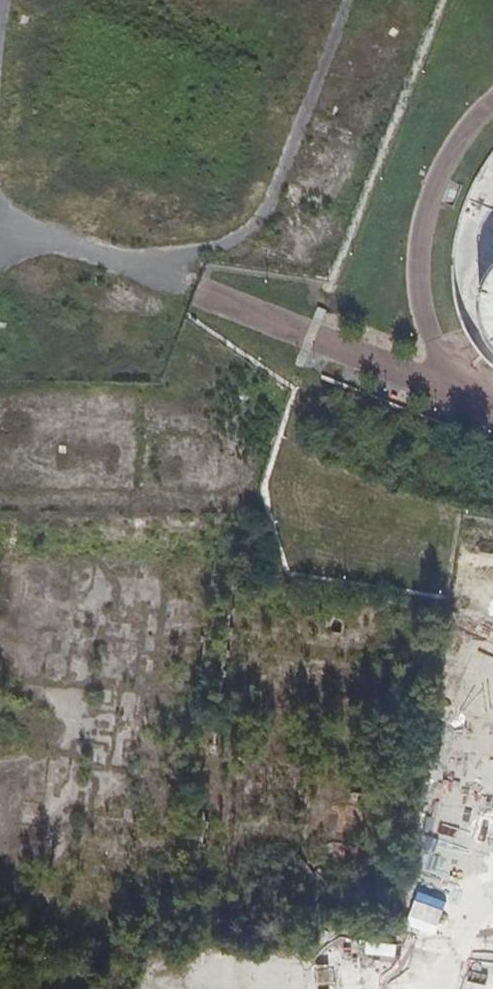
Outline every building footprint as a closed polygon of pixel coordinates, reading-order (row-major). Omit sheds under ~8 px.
[(475,182),(492,185),(492,158),(475,182)] [(488,225),(464,222),(462,238),(489,241),(485,271),(466,269),(475,294),(471,299),(477,316),(463,335),(492,356),(492,218),(488,225)]
